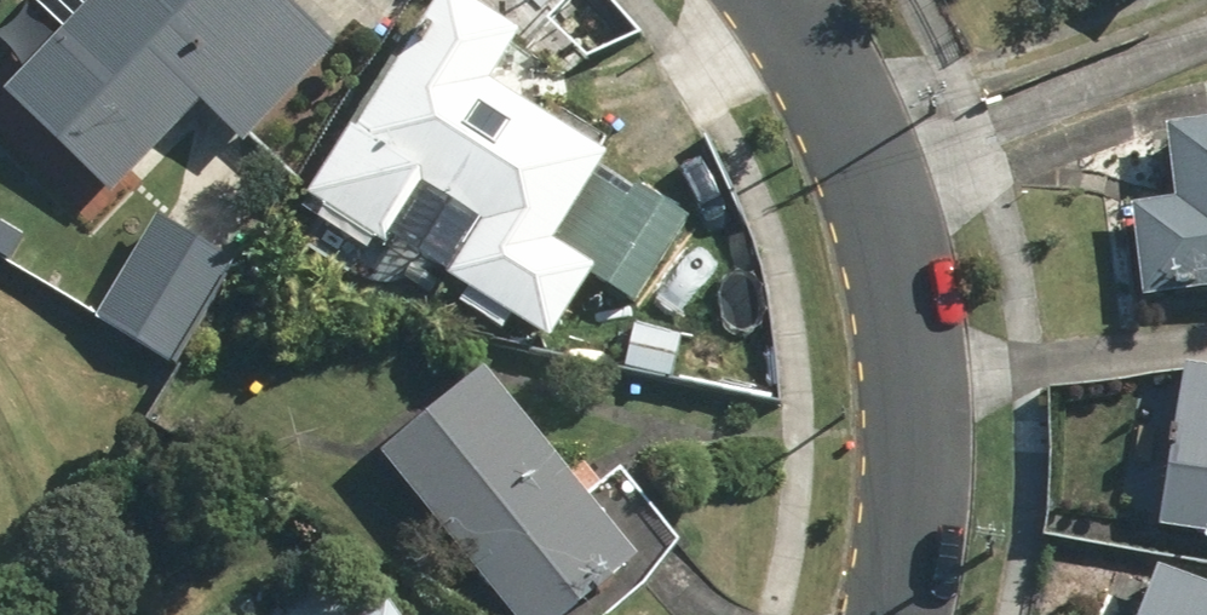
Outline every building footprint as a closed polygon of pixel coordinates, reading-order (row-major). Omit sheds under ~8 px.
[(282,0),(94,0),(0,97),(0,98),(111,204),(201,110),(243,150),(337,53),(282,0)] [(307,199),(379,247),(417,191),(477,231),(444,281),(546,350),(593,280),(632,307),(687,226),(602,169),(606,164),(489,85),(519,41),(458,0),(442,0),(307,199)] [(1151,12),(1161,0),(1136,0),(1151,12)] [(1168,128),(1177,203),(1134,208),(1144,301),(1206,294),(1206,123),(1168,128)] [(235,263),(159,218),(98,321),(174,365),(235,263)] [(1178,370),(1156,534),(1206,541),(1206,374),(1178,370)] [(384,461),(509,614),(580,614),(633,572),(648,588),(679,548),(622,473),(586,502),(485,379),(384,461)] [(1154,572),(1138,614),(1206,614),(1206,592),(1154,572)] [(378,614),(395,614),(390,607),(378,614)]
